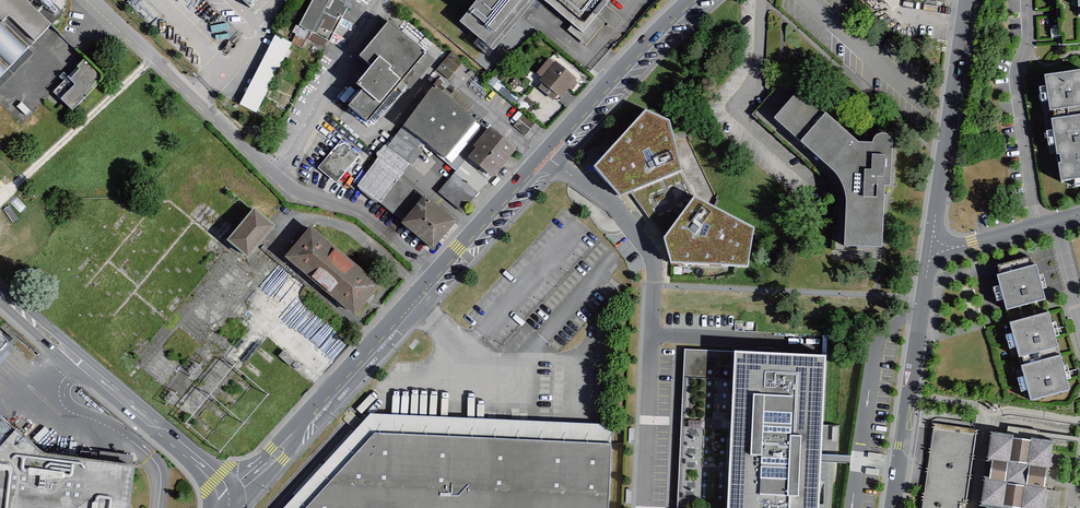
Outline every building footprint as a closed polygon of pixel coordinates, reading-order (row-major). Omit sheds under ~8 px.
[(60,22),(37,0),(0,0),(0,82),(60,22)] [(300,23),(327,37),(344,5),(352,9),(357,0),(312,0),(300,23)] [(464,24),(499,53),(540,0),(484,0),(464,24)] [(588,37),(619,0),(541,0),(588,37)] [(363,86),(345,106),(369,127),(406,86),(398,79),(422,52),(388,23),(362,52),(376,65),(360,83),(363,86)] [(276,33),(240,102),(257,111),(293,42),(276,33)] [(438,70),(449,79),(464,61),(455,51),(438,70)] [(69,83),(56,97),(66,106),(93,79),(95,77),(95,73),(81,57),(73,64),(75,66),(64,75),(69,83)] [(562,60),(545,78),(566,97),(583,79),(562,60)] [(1035,77),(1051,184),(1079,179),(1079,95),(1076,71),(1035,77)] [(483,120),(439,87),(363,186),(398,213),(417,189),(404,179),(430,146),(451,162),(483,120)] [(794,89),(768,117),(827,171),(834,180),(837,188),(839,199),(837,246),(876,246),(879,187),(884,186),(886,144),(884,138),(880,134),(873,134),(868,138),(867,143),(852,143),(794,89)] [(646,109),(597,166),(621,193),(631,189),(665,237),(672,262),(747,266),(754,226),(695,197),(681,170),(670,119),(646,109)] [(522,150),(494,128),(479,146),(483,150),(477,157),(500,176),(522,150)] [(342,138),(317,167),(336,183),(348,168),(355,174),(367,159),(342,138)] [(492,181),(468,161),(442,193),(466,213),(492,181)] [(463,220),(432,195),(410,224),(441,248),(463,220)] [(235,239),(256,257),(283,226),(261,208),(235,239)] [(319,227),(293,256),(360,315),(386,285),(319,227)] [(1029,266),(988,277),(998,311),(1038,300),(1029,266)] [(1042,315),(1001,326),(1020,403),(1062,391),(1042,315)] [(10,341),(0,332),(0,353),(10,341)] [(734,351),(727,507),(820,507),(827,355),(734,351)] [(135,466),(48,453),(0,411),(0,507),(129,507),(135,466)] [(969,427),(930,423),(921,507),(961,507),(969,427)] [(986,507),(1044,507),(1053,440),(1038,438),(1039,431),(1011,428),(1010,434),(991,432),(988,461),(992,462),(990,480),(985,479),(981,506),(986,507)] [(683,443),(682,468),(701,469),(702,432),(688,431),(687,444),(683,443)] [(310,507),(610,507),(613,442),(377,432),(310,507)]
